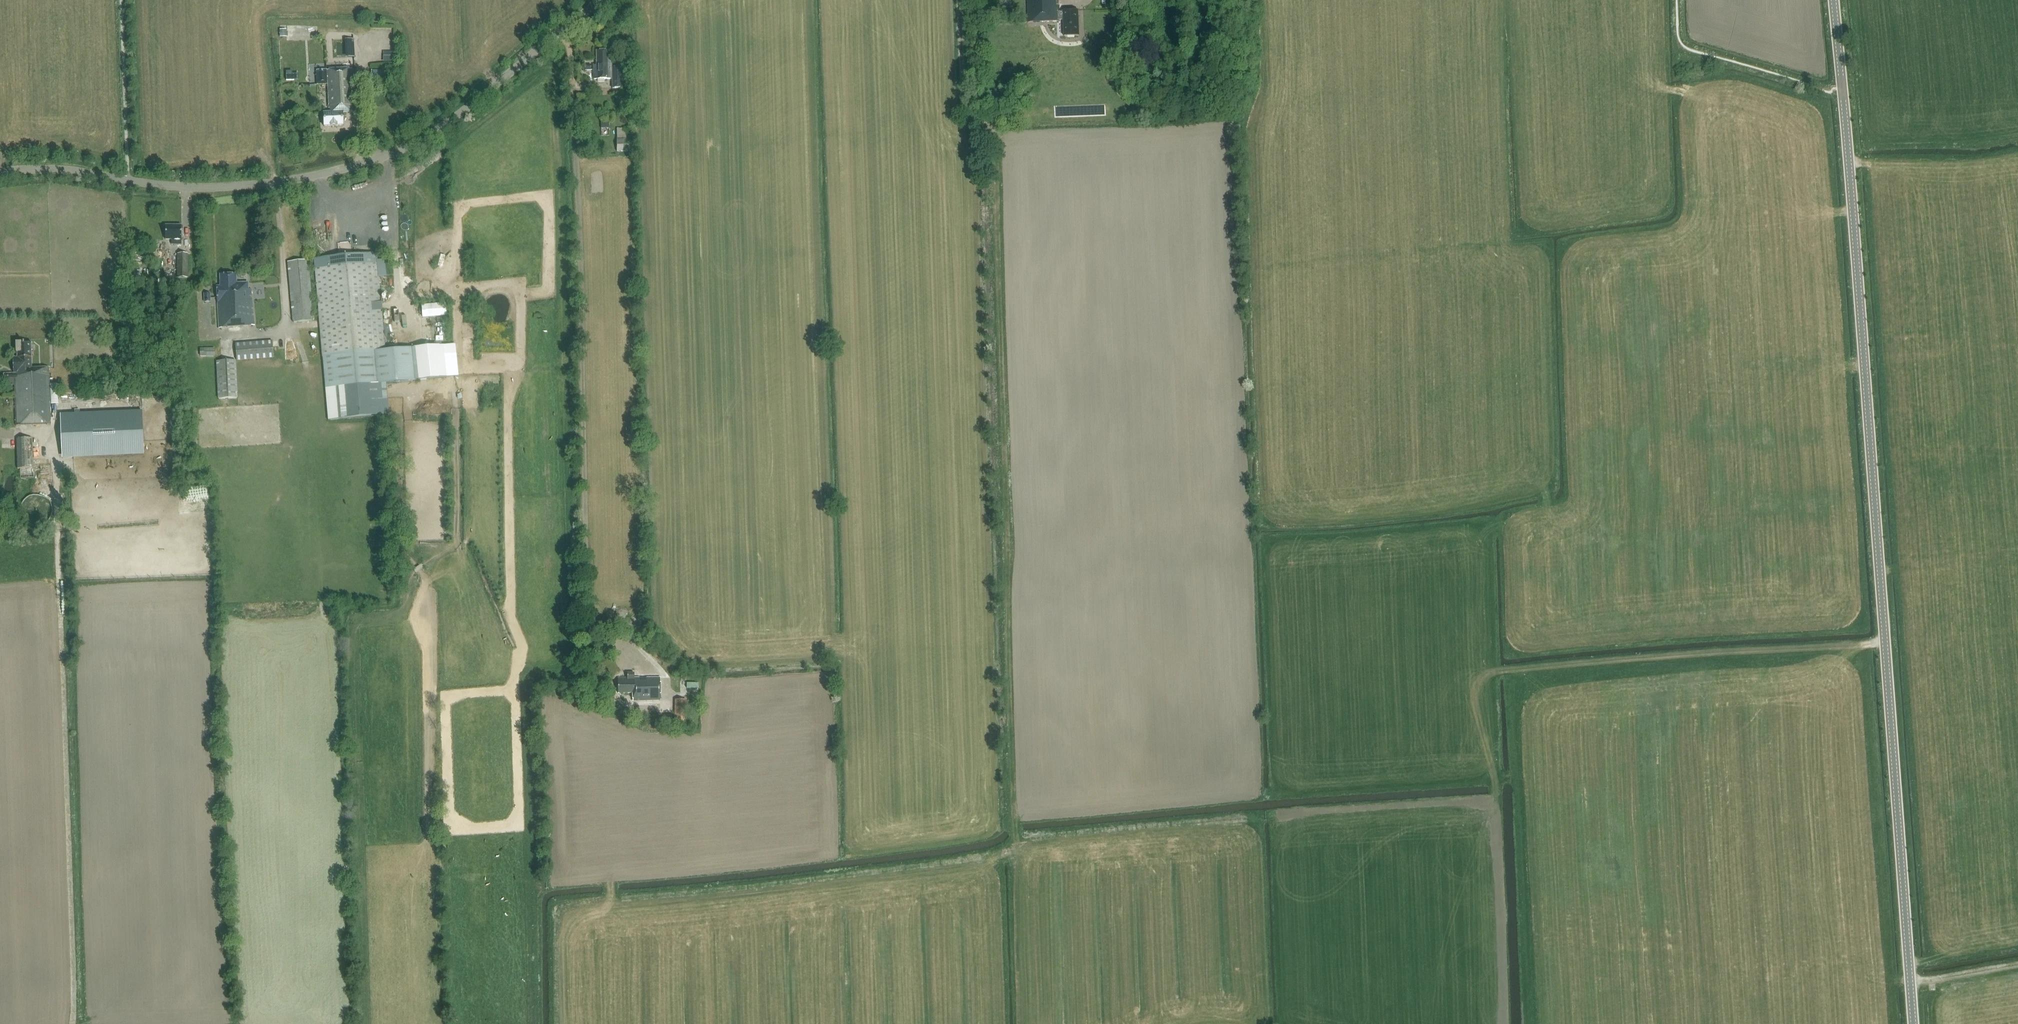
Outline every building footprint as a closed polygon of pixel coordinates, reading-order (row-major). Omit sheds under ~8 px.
[(1025,22),(1068,21),(1068,36),(1079,36),(1078,11),(1061,11),(1058,11),(1057,0),(1025,0),(1025,22)] [(612,79),(612,88),(622,88),(622,78),(622,67),(611,67),(611,60),(608,60),(608,52),(596,52),(597,65),(594,65),(594,79),(612,79)] [(371,83),(382,84),(383,69),(372,69),(371,83)] [(329,113),(324,113),(324,127),(343,126),(342,113),(353,112),(351,70),(316,72),(317,85),(328,85),(329,113)] [(632,126),(617,126),(617,151),(632,151),(632,126)] [(165,225),(165,240),(171,240),(171,244),(182,244),(182,226),(165,225)] [(386,350),(377,253),(314,258),(325,388),(415,380),(412,348),(386,350)] [(188,254),(178,254),(177,278),(188,278),(188,254)] [(314,320),(309,260),(287,262),(293,322),(314,320)] [(220,327),(255,325),(252,303),(251,290),(248,290),(247,284),(237,284),(236,275),(220,276),(221,286),(217,286),(220,327)] [(274,358),(272,341),(235,344),(237,361),(274,358)] [(4,386),(15,385),(49,384),(49,368),(31,369),(31,343),(16,343),(16,353),(18,353),(18,358),(13,358),(14,373),(4,373),(4,386)] [(200,356),(215,356),(215,348),(200,348),(200,356)] [(238,398),(236,361),(216,362),(218,399),(238,398)] [(49,384),(15,385),(16,426),(51,425),(49,384)] [(144,451),(142,410),(62,413),(64,455),(144,451)] [(33,468),(32,439),(17,439),(18,469),(24,469),(24,478),(35,478),(34,468),(33,468)] [(620,691),(622,694),(633,694),(634,701),(660,700),(660,677),(634,677),(634,673),(627,673),(627,678),(617,677),(618,689),(620,691)] [(687,700),(675,700),(674,723),(686,723),(687,700)]
